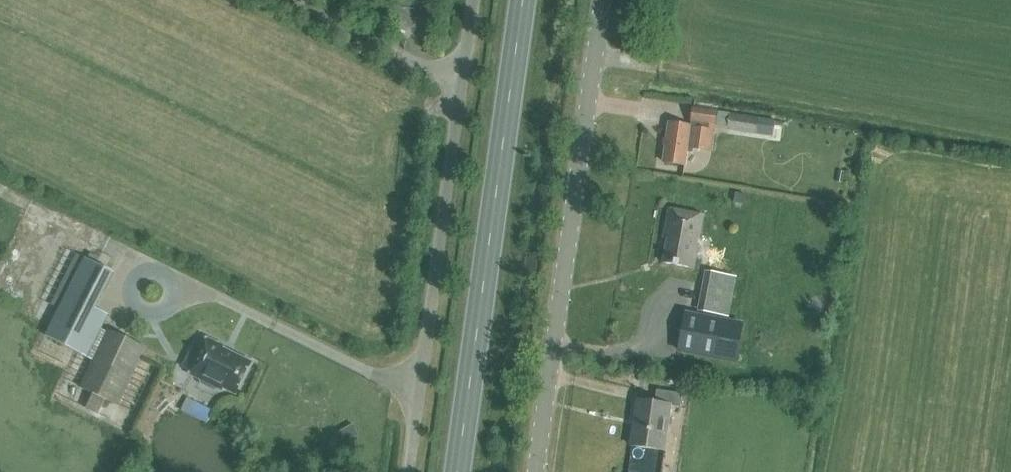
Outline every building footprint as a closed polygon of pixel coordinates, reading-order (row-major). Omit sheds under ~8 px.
[(706,151),(710,126),(715,126),(717,112),(693,109),(690,128),(668,125),(663,162),(685,165),(688,148),(706,151)] [(728,132),(758,135),(760,119),(730,115),(728,132)] [(695,268),(705,216),(669,209),(664,238),(668,239),(664,263),(695,268)] [(712,272),(703,312),(728,317),(731,301),(736,277),(712,272)] [(46,338),(94,361),(81,388),(94,395),(87,409),(99,415),(106,401),(119,407),(147,349),(109,331),(108,333),(102,330),(109,316),(67,295),(46,338)] [(744,324),(687,314),(681,350),(737,360),(744,324)] [(224,347),(208,339),(199,357),(190,352),(183,368),(191,372),(190,374),(201,379),(203,384),(214,389),(219,388),(222,389),(223,387),(236,394),(251,363),(223,349),(224,347)] [(638,401),(631,447),(665,452),(672,408),(682,409),(684,395),(658,391),(656,403),(638,401)] [(207,419),(211,406),(186,397),(182,411),(207,419)]
